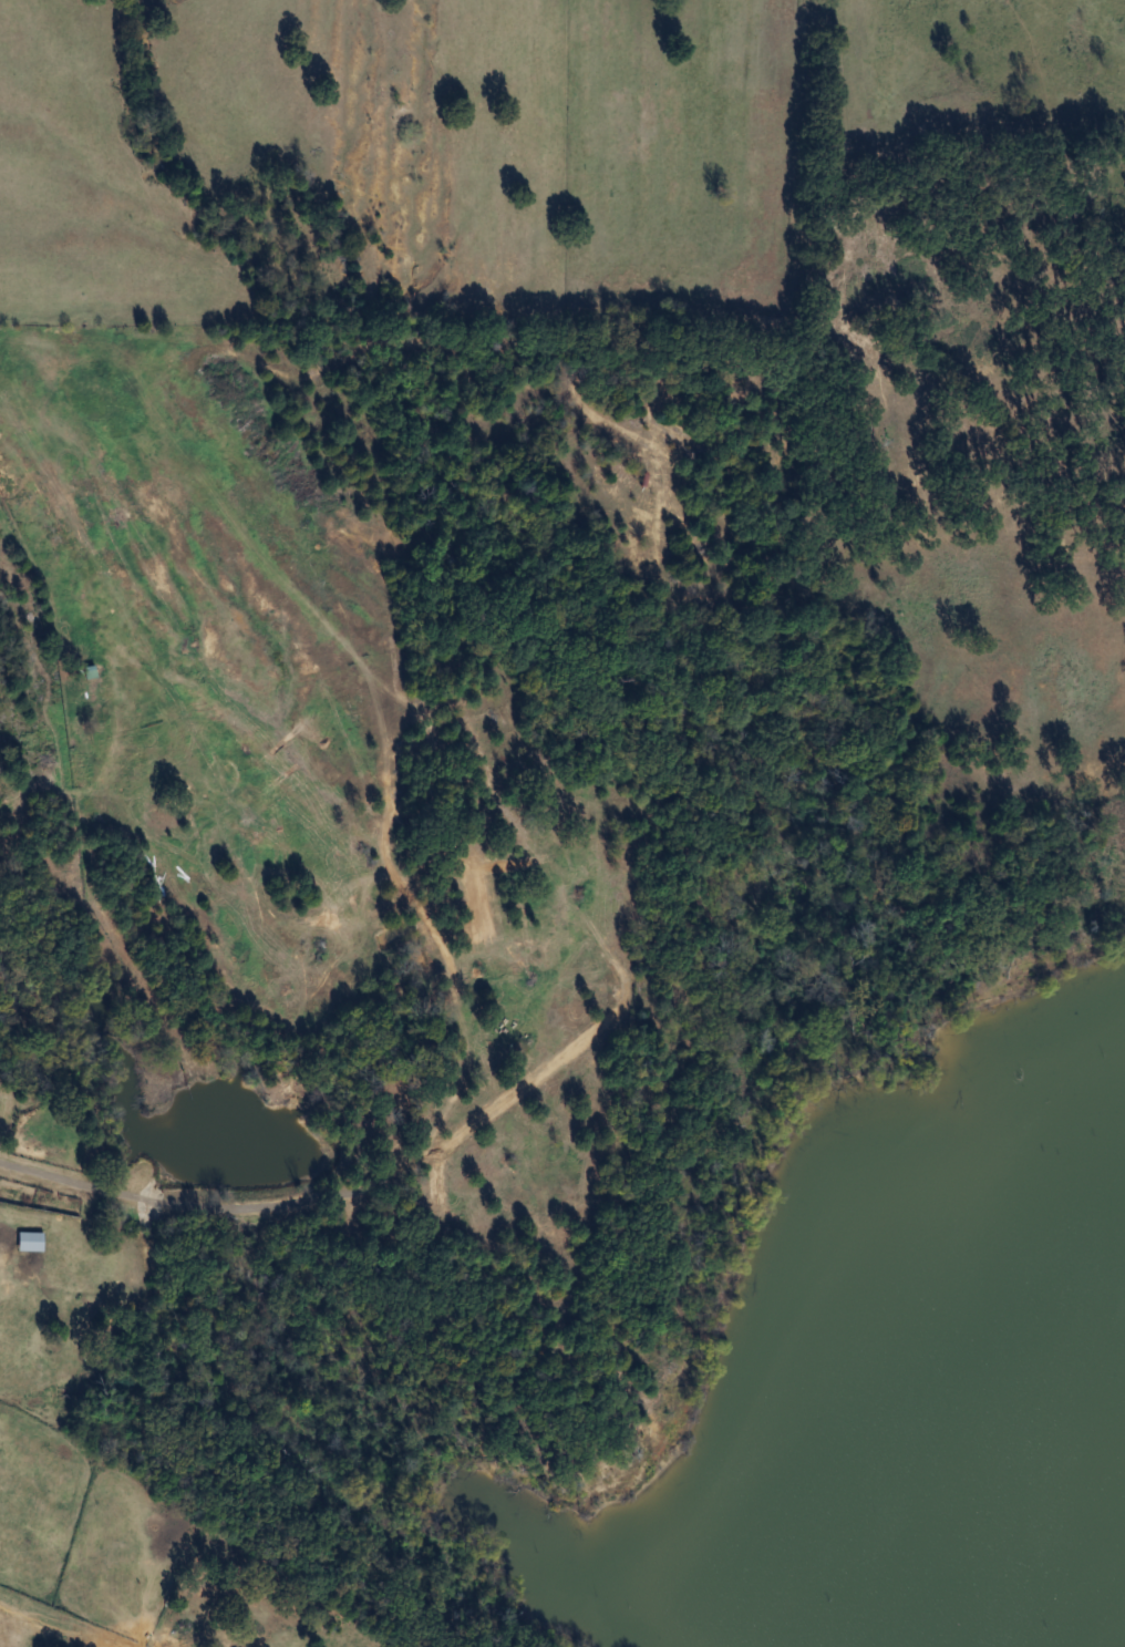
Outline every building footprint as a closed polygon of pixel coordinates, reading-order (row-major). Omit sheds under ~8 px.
[(16,1251),(41,1251),(41,1232),(16,1232),(16,1251)]
